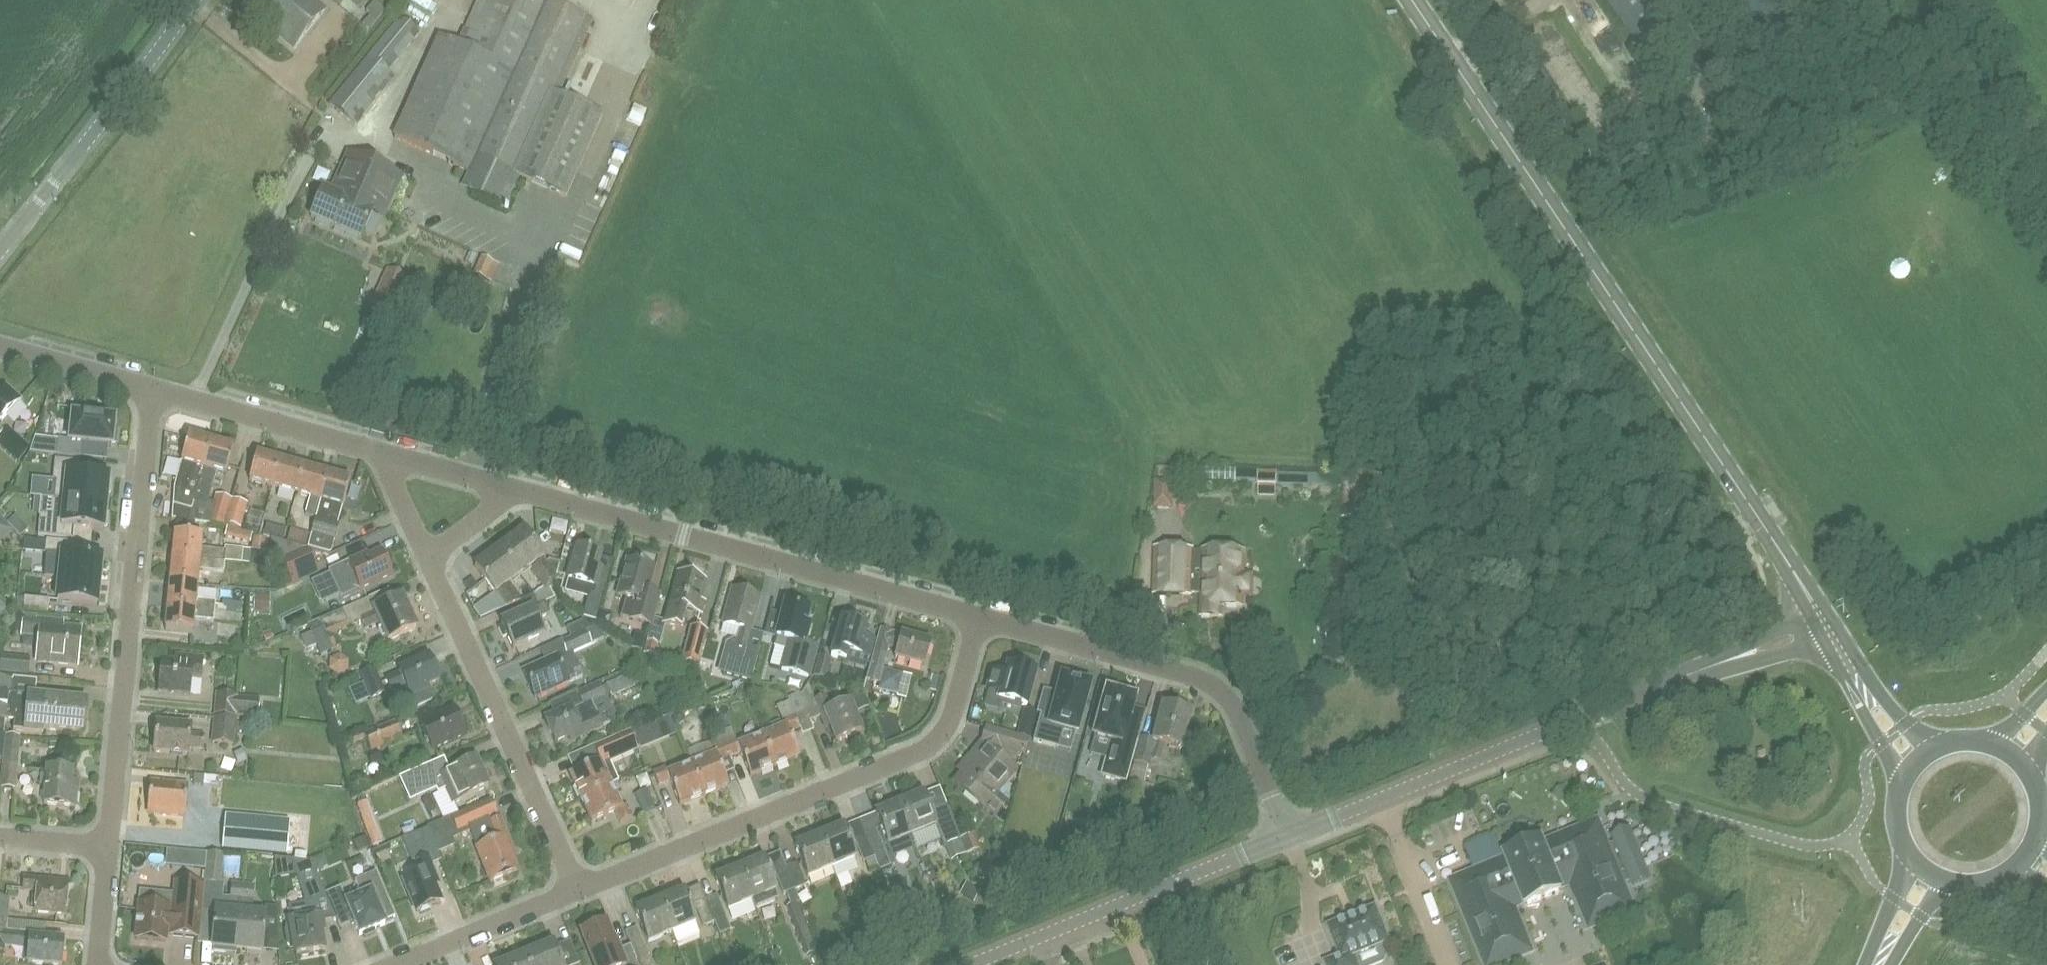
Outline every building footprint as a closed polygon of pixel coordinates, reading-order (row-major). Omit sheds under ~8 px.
[(311,0),(251,0),(244,7),(294,48),(325,11),(311,0)] [(586,17),(547,0),(479,0),(465,32),(464,32),(457,47),(440,39),(394,139),(469,173),(468,173),(476,177),(470,190),(506,206),(519,176),(566,197),(602,117),(551,94),(586,17)] [(1644,55),(1685,28),(1666,0),(1607,0),(1644,55)] [(371,16),(363,26),(369,31),(377,21),(384,13),(374,5),(367,14),(371,16)] [(386,75),(418,37),(399,21),(329,105),(354,125),(391,80),(386,75)] [(383,220),(401,178),(348,155),(331,195),(323,191),(311,219),(361,240),(372,215),(383,220)] [(492,283),(500,266),(481,257),(473,275),(492,283)] [(393,313),(403,290),(408,279),(389,271),(384,282),(374,304),(393,313)] [(347,392),(342,375),(324,380),(329,397),(347,392)] [(20,401),(6,388),(0,395),(0,423),(20,401)] [(73,407),(70,442),(59,440),(57,456),(81,459),(83,444),(112,447),(112,444),(116,445),(117,430),(114,429),(115,420),(93,418),(94,410),(73,407)] [(194,504),(211,443),(189,436),(174,488),(171,521),(189,523),(194,504)] [(206,507),(209,500),(216,473),(226,475),(233,449),(211,443),(194,504),(206,507)] [(30,448),(24,444),(12,458),(17,462),(30,448)] [(271,488),(279,461),(257,455),(250,482),(271,488)] [(41,498),(106,505),(107,494),(111,494),(112,482),(108,482),(109,478),(78,475),(79,463),(55,461),(53,483),(56,483),(54,499),(41,498)] [(298,495),(305,469),(279,461),(271,488),(298,495)] [(305,469),(298,495),(310,499),(306,516),(316,519),(321,502),(328,475),(305,469)] [(1202,484),(1237,482),(1237,470),(1202,472),(1202,484)] [(1263,498),(1283,498),(1283,473),(1263,472),(1263,498)] [(328,475),(321,502),(312,535),(308,548),(308,549),(318,552),(321,540),(332,543),(337,526),(342,508),(343,508),(350,482),(328,475)] [(1285,478),(1284,489),(1335,489),(1335,478),(1285,478)] [(1174,485),(1157,484),(1156,508),(1173,509),(1174,485)] [(211,523),(224,527),(232,500),(218,496),(211,523)] [(106,505),(41,498),(41,499),(54,500),(53,516),(40,514),(38,537),(71,540),(72,528),(104,531),(104,527),(107,528),(109,516),(105,515),(106,505)] [(240,528),(246,505),(232,501),(226,524),(240,528)] [(9,537),(16,529),(0,513),(0,528),(9,537)] [(175,535),(173,558),(226,563),(242,564),(244,551),(226,549),(225,556),(221,556),(222,552),(202,550),(203,537),(193,536),(194,523),(189,522),(189,523),(177,521),(175,535)] [(264,536),(272,538),(275,527),(267,525),(264,536)] [(233,529),(230,538),(257,545),(259,536),(233,529)] [(308,548),(312,535),(293,530),(289,543),(308,548)] [(499,550),(519,576),(529,568),(545,591),(553,588),(559,565),(550,562),(546,565),(542,559),(543,558),(523,532),(499,550)] [(45,554),(62,556),(62,555),(63,555),(64,543),(46,541),(45,554)] [(307,551),(270,541),(291,587),(318,575),(307,551)] [(582,618),(584,619),(596,623),(603,598),(604,596),(614,563),(600,559),(601,555),(590,552),(590,548),(582,546),(580,550),(577,549),(569,581),(578,584),(575,595),(588,598),(582,618)] [(508,584),(519,576),(499,550),(474,568),(494,595),(495,594),(506,608),(522,602),(508,584)] [(1155,595),(1190,596),(1190,592),(1202,592),(1202,617),(1220,618),(1221,606),(1242,607),(1242,596),(1252,596),(1252,576),(1243,576),(1244,554),(1204,552),(1203,565),(1191,565),(1192,552),(1156,551),(1155,595)] [(348,562),(329,571),(341,599),(360,590),(391,576),(381,553),(368,558),(366,554),(348,562)] [(62,555),(62,556),(60,579),(99,583),(101,559),(63,555),(62,555)] [(170,585),(198,588),(200,570),(225,572),(226,563),(173,558),(170,585)] [(617,597),(626,599),(645,605),(648,594),(655,570),(627,562),(617,597)] [(665,625),(666,626),(680,630),(686,610),(701,615),(704,604),(699,602),(705,583),(678,576),(670,606),(665,623),(665,625)] [(96,606),(99,583),(60,579),(58,602),(96,606)] [(168,608),(215,613),(216,601),(196,599),(198,588),(170,585),(168,608)] [(544,604),(554,600),(549,590),(545,591),(532,597),(537,607),(500,624),(513,651),(543,636),(536,621),(549,615),(544,604)] [(753,677),(759,655),(747,652),(752,634),(750,634),(760,598),(732,591),(722,626),(739,631),(728,671),(753,677)] [(645,605),(626,599),(620,619),(651,628),(654,619),(660,597),(648,594),(645,605)] [(349,626),(361,620),(365,630),(379,623),(388,642),(415,630),(401,597),(373,610),(369,600),(358,604),(350,607),(319,621),(319,622),(343,611),(349,626)] [(11,609),(0,599),(0,622),(11,609)] [(48,614),(50,601),(25,599),(23,611),(48,614)] [(223,600),(222,603),(221,614),(242,616),(243,602),(223,600)] [(817,648),(805,645),(810,627),(805,626),(809,612),(785,606),(774,649),(786,652),(781,671),(808,678),(817,648)] [(215,613),(168,608),(166,631),(193,634),(194,620),(214,622),(215,613)] [(24,615),(22,634),(35,635),(41,636),(38,663),(77,667),(81,631),(55,629),(56,623),(37,621),(38,616),(24,615)] [(596,623),(584,619),(582,623),(576,626),(580,636),(598,628),(595,627),(596,623)] [(654,619),(651,628),(644,655),(656,659),(659,646),(660,647),(666,626),(665,625),(665,623),(654,619)] [(873,642),(862,639),(865,627),(841,621),(831,658),(845,661),(847,653),(858,655),(869,658),(873,642)] [(320,657),(334,651),(324,628),(320,630),(316,623),(308,627),(320,657)] [(700,668),(700,667),(709,634),(693,630),(684,664),(700,668)] [(879,631),(873,655),(866,681),(878,684),(887,648),(896,651),(894,660),(924,668),(930,644),(900,636),(900,638),(891,636),(892,634),(879,631)] [(572,639),(562,644),(567,655),(569,654),(573,652),(591,644),(586,633),(580,636),(572,639)] [(818,656),(812,677),(826,681),(830,670),(832,660),(818,656)] [(568,685),(557,660),(556,657),(523,672),(535,700),(568,685)] [(201,680),(203,660),(177,658),(176,664),(163,662),(160,694),(189,697),(191,679),(201,680)] [(399,674),(386,680),(391,692),(405,686),(415,709),(432,701),(427,690),(428,690),(426,686),(439,680),(429,658),(398,672),(399,674)] [(1,659),(0,673),(28,675),(30,661),(1,659)] [(991,672),(986,691),(989,691),(1000,694),(998,699),(1022,706),(1027,707),(1036,672),(1008,664),(1004,676),(991,672)] [(384,694),(373,671),(361,677),(371,699),(384,694)] [(888,699),(907,699),(907,675),(888,674),(888,699)] [(629,675),(605,686),(610,696),(611,697),(634,687),(629,675)] [(1062,679),(1058,694),(1053,716),(1041,713),(1034,742),(1056,748),(1061,728),(1076,733),(1089,686),(1079,684),(1080,680),(1066,676),(1065,680),(1062,679)] [(44,731),(82,735),(86,703),(11,695),(13,682),(0,681),(0,721),(5,721),(5,722),(14,723),(13,733),(43,736),(44,731)] [(583,707),(572,712),(571,710),(545,721),(554,743),(568,737),(570,742),(601,728),(591,705),(604,699),(599,686),(577,695),(583,707)] [(798,695),(806,715),(817,710),(825,730),(830,728),(837,744),(860,734),(848,704),(829,712),(824,699),(815,703),(808,686),(803,693),(798,695)] [(1128,781),(1138,743),(1146,712),(1133,709),(1135,699),(1129,697),(1130,693),(1113,689),(1112,693),(1106,691),(1094,737),(1113,742),(1104,775),(1128,781)] [(258,720),(260,700),(238,697),(216,695),(214,715),(258,720)] [(761,738),(773,768),(797,759),(787,734),(799,730),(795,719),(806,715),(798,695),(789,699),(790,702),(776,708),(782,722),(785,729),(761,738)] [(1134,763),(1129,784),(1140,786),(1136,798),(1145,800),(1150,801),(1154,786),(1149,785),(1144,784),(1149,767),(1151,760),(1160,762),(1165,745),(1181,750),(1191,715),(1162,706),(1152,741),(1142,738),(1136,759),(1134,763)] [(436,719),(435,716),(432,710),(417,717),(432,750),(464,736),(453,711),(436,719)] [(1037,713),(1025,710),(1018,735),(1030,738),(1037,713)] [(232,745),(235,722),(214,720),(212,743),(232,745)] [(371,754),(403,740),(395,721),(363,735),(371,754)] [(204,751),(205,736),(191,735),(192,727),(157,724),(154,753),(189,757),(190,749),(204,751)] [(719,734),(728,758),(739,754),(749,778),(773,768),(761,738),(738,747),(731,729),(719,734)] [(690,766),(702,797),(727,787),(717,762),(728,758),(719,734),(707,739),(714,757),(690,766)] [(1006,734),(1002,748),(1026,755),(1030,740),(1006,734)] [(581,800),(610,787),(617,784),(608,762),(637,749),(631,735),(588,754),(594,765),(570,776),(581,800)] [(14,789),(17,759),(19,737),(6,736),(4,759),(1,788),(14,789)] [(965,776),(957,786),(979,805),(996,819),(1008,805),(995,794),(1014,771),(999,758),(981,744),(981,743),(963,764),(971,770),(965,776)] [(425,768),(407,776),(417,798),(435,790),(437,794),(444,791),(450,805),(467,797),(487,788),(475,760),(454,769),(455,770),(449,773),(431,781),(425,768)] [(678,807),(702,797),(690,766),(667,776),(665,769),(653,774),(658,786),(668,782),(678,807)] [(75,808),(76,791),(71,790),(73,771),(47,769),(47,772),(40,772),(39,785),(46,785),(44,805),(75,808)] [(185,817),(188,788),(151,784),(148,814),(185,817)] [(620,824),(632,819),(627,806),(620,809),(610,787),(581,800),(591,823),(615,812),(620,824)] [(643,814),(655,808),(647,790),(635,795),(643,814)] [(954,844),(960,841),(945,804),(929,810),(923,795),(899,805),(912,836),(936,826),(944,848),(954,844)] [(436,824),(443,839),(485,821),(488,822),(496,842),(477,851),(490,883),(516,872),(507,851),(511,850),(491,800),(436,824)] [(369,801),(358,805),(374,846),(385,842),(369,801)] [(899,805),(875,815),(881,830),(876,832),(885,854),(891,867),(898,864),(896,858),(894,854),(904,850),(905,847),(914,844),(911,836),(912,836),(899,805)] [(290,824),(225,818),(222,851),(287,857),(290,824)] [(1450,880),(1454,889),(1453,889),(1483,961),(1484,964),(1497,964),(1531,951),(1514,910),(1523,906),(1560,891),(1569,888),(1586,929),(1631,911),(1621,885),(1628,882),(1629,886),(1645,879),(1627,834),(1611,840),(1612,843),(1605,846),(1595,822),(1562,835),(1562,834),(1541,842),(1540,841),(1504,856),(1504,858),(1508,867),(1501,870),(1497,861),(1450,880)] [(819,837),(831,868),(855,859),(842,828),(819,837)] [(865,836),(874,859),(880,872),(891,867),(876,832),(865,836)] [(863,863),(874,859),(865,836),(854,841),(863,863)] [(808,878),(831,868),(819,837),(795,847),(808,878)] [(207,855),(206,874),(205,884),(219,885),(222,856),(207,855)] [(416,913),(440,903),(433,887),(438,885),(426,857),(416,861),(422,875),(404,882),(416,913)] [(739,869),(751,900),(755,910),(775,902),(774,900),(777,894),(775,891),(776,890),(763,859),(739,869)] [(296,955),(299,955),(303,957),(308,956),(310,953),(323,951),(320,933),(323,933),(321,921),(336,919),(325,895),(311,862),(307,863),(292,861),(305,898),(308,919),(291,922),(291,926),(287,927),(285,931),(287,943),(290,947),(294,946),(296,955)] [(786,868),(795,891),(806,886),(797,864),(786,868)] [(787,894),(791,905),(786,907),(806,957),(811,955),(814,961),(820,958),(798,905),(800,904),(795,891),(786,868),(774,873),(783,896),(787,894)] [(728,910),(751,900),(739,869),(715,879),(728,910)] [(325,895),(336,919),(338,925),(352,919),(359,937),(362,935),(365,938),(374,934),(375,930),(385,926),(384,923),(395,918),(376,873),(355,882),(361,898),(347,904),(340,888),(325,895)] [(66,916),(69,883),(25,879),(24,891),(37,892),(35,913),(66,916)] [(139,906),(136,941),(166,943),(167,932),(171,932),(171,936),(198,938),(200,911),(203,887),(197,886),(188,885),(176,884),(174,896),(141,892),(140,906),(139,906)] [(242,902),(237,950),(262,953),(262,951),(263,934),(274,935),(273,909),(265,908),(265,916),(251,915),(253,887),(243,886),(241,902),(242,902)] [(659,901),(672,932),(696,923),(684,892),(659,901)] [(706,901),(715,923),(720,937),(731,932),(717,896),(706,901)] [(7,923),(9,901),(0,900),(0,923),(7,923)] [(226,949),(237,950),(242,902),(241,902),(216,900),(212,948),(214,948),(214,952),(226,953),(226,949)] [(648,942),(672,932),(659,901),(635,911),(648,942)] [(715,923),(706,901),(695,905),(704,927),(715,923)] [(1327,964),(1371,964),(1382,961),(1385,952),(1381,944),(1388,941),(1374,908),(1328,927),(1340,956),(1326,962),(1327,964)] [(63,942),(33,940),(34,935),(6,933),(7,923),(0,923),(0,951),(4,952),(4,946),(29,949),(28,964),(45,964),(61,964),(63,942)] [(626,934),(625,934),(630,946),(619,951),(614,939),(612,940),(605,923),(581,933),(594,964),(637,964),(636,962),(637,962),(634,955),(626,934)] [(626,934),(637,962),(636,962),(637,964),(651,964),(637,929),(626,934)] [(527,964),(561,964),(552,945),(523,956),(527,964)] [(523,956),(502,964),(527,964),(523,956)]
